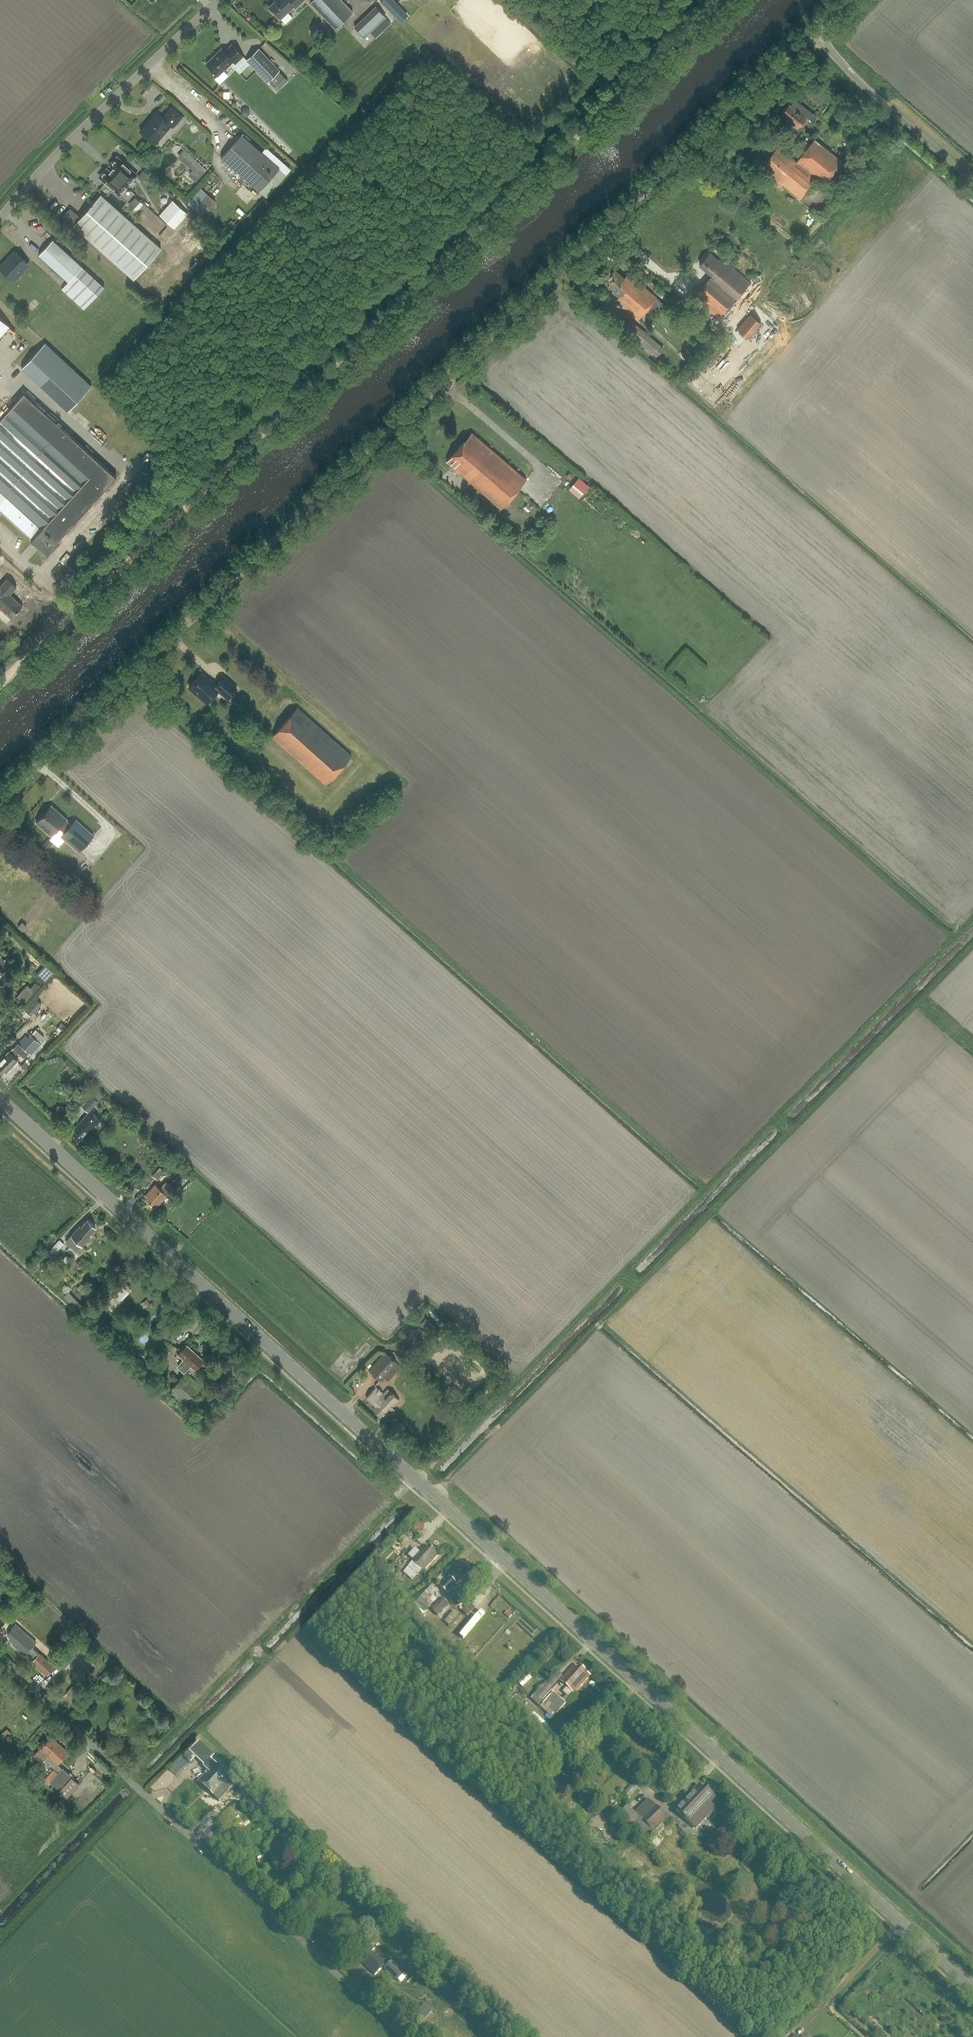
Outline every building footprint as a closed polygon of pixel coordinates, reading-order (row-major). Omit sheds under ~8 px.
[(268,7),(269,8),(269,10),(273,14),(275,14),(280,19),(293,7),(295,9),(304,0),(275,0),(268,7)] [(341,0),(312,0),(310,2),(334,29),(352,12),(341,0)] [(375,7),(354,27),(364,38),(370,33),(375,39),(390,24),(385,19),(386,18),(375,7)] [(328,38),(329,29),(318,27),(317,36),(328,38)] [(242,57),(231,45),(224,52),(222,50),(217,55),(216,54),(205,65),(217,77),(232,62),(234,64),(242,57)] [(245,61),(267,83),(267,82),(273,88),(284,78),(278,72),(279,71),(257,49),(245,61)] [(795,99),(789,106),(788,105),(786,109),(784,109),(783,110),(783,112),(781,114),(788,119),(787,120),(797,128),(807,117),(813,121),(816,116),(795,99)] [(173,128),(183,116),(172,106),(162,117),(158,114),(152,121),(150,120),(140,131),(151,141),(158,132),(162,135),(163,135),(166,132),(166,130),(170,125),(173,128)] [(266,148),(261,154),(241,135),(221,158),(259,192),(266,199),(287,176),(292,170),(266,148)] [(824,185),(842,162),(814,139),(796,162),(777,147),(763,165),(771,172),(770,174),(776,179),(775,180),(799,200),(816,178),(824,185)] [(137,176),(118,159),(111,166),(114,169),(110,173),(107,171),(101,178),(120,196),(137,176)] [(201,200),(208,192),(202,187),(189,201),(204,215),(210,208),(201,200)] [(63,216),(73,225),(134,278),(160,248),(98,194),(80,217),(70,208),(63,216)] [(128,205),(136,212),(145,203),(137,196),(128,205)] [(175,228),(188,214),(173,201),(160,215),(175,228)] [(231,229),(227,225),(220,232),(224,236),(231,229)] [(69,282),(83,267),(53,240),(39,255),(69,282)] [(0,268),(0,269),(12,280),(27,263),(15,252),(0,268)] [(719,319),(750,283),(727,263),(726,264),(720,259),(718,261),(710,253),(700,265),(712,275),(693,297),(719,319)] [(638,321),(657,298),(629,273),(624,278),(615,270),(604,282),(614,290),(613,292),(619,297),(615,301),(638,321)] [(748,339),(761,324),(751,315),(738,330),(748,339)] [(0,318),(0,337),(10,326),(0,318)] [(630,319),(622,330),(656,359),(665,349),(630,319)] [(67,412),(90,386),(43,344),(20,370),(67,412)] [(687,362),(681,369),(686,374),(693,366),(687,362)] [(0,418),(0,510),(33,540),(31,542),(47,557),(60,543),(59,542),(118,477),(24,392),(0,418)] [(472,433),(447,461),(501,509),(526,480),(472,433)] [(0,587),(0,608),(6,613),(7,611),(13,617),(23,607),(10,595),(17,588),(7,579),(0,587)] [(212,683),(201,674),(189,688),(208,703),(218,691),(228,699),(237,688),(223,677),(217,685),(213,682),(212,683)] [(326,784),(351,756),(297,708),(272,737),(326,784)] [(79,852),(94,836),(76,820),(71,825),(66,820),(67,820),(51,806),(36,822),(52,837),(59,828),(64,833),(61,836),(79,852)] [(11,965),(0,955),(0,977),(11,965)] [(45,983),(55,972),(46,964),(36,975),(45,983)] [(25,1003),(40,986),(36,982),(31,988),(27,985),(18,996),(25,1003)] [(9,1052),(9,1051),(0,1061),(0,1066),(6,1072),(18,1060),(14,1056),(18,1052),(21,1054),(26,1050),(31,1055),(41,1044),(29,1032),(14,1048),(14,1047),(9,1052)] [(103,1096),(96,1090),(91,1095),(87,1092),(77,1103),(87,1113),(103,1096)] [(83,1142),(102,1122),(90,1111),(73,1130),(75,1132),(73,1134),(79,1140),(80,1139),(83,1142)] [(147,1170),(157,1180),(165,1172),(160,1167),(159,1167),(154,1163),(147,1170)] [(174,1188),(166,1182),(160,1188),(156,1184),(146,1195),(148,1198),(146,1200),(156,1209),(174,1188)] [(83,1246),(82,1246),(92,1235),(90,1234),(96,1228),(88,1221),(82,1227),(79,1227),(67,1241),(72,1246),(66,1253),(75,1260),(83,1250),(81,1248),(83,1246)] [(127,1282),(106,1303),(113,1309),(133,1289),(127,1282)] [(187,1345),(178,1355),(186,1361),(184,1363),(188,1366),(189,1364),(195,1370),(204,1361),(187,1345)] [(380,1380),(396,1362),(386,1353),(369,1370),(380,1380)] [(206,1390),(187,1373),(170,1391),(190,1408),(206,1390)] [(388,1389),(383,1394),(376,1387),(366,1398),(375,1406),(373,1409),(381,1417),(383,1415),(384,1416),(399,1400),(388,1389)] [(412,1582),(418,1575),(421,1571),(423,1573),(438,1556),(429,1548),(427,1550),(425,1548),(419,1553),(421,1554),(413,1563),(409,1568),(403,1574),(412,1582)] [(461,1566),(448,1580),(440,1589),(447,1595),(455,1586),(456,1587),(469,1573),(461,1566)] [(427,1594),(415,1608),(424,1616),(436,1602),(427,1594)] [(464,1603),(462,1600),(458,1597),(457,1595),(455,1597),(450,1602),(449,1603),(455,1607),(457,1605),(460,1608),(464,1603)] [(436,1616),(447,1604),(442,1599),(431,1612),(436,1616)] [(467,1618),(475,1610),(469,1604),(462,1612),(467,1618)] [(16,1625),(7,1634),(11,1638),(10,1640),(15,1644),(13,1645),(25,1655),(28,1652),(35,1658),(32,1662),(47,1675),(55,1666),(40,1653),(40,1654),(32,1647),(36,1643),(16,1625)] [(579,1668),(577,1670),(574,1668),(560,1683),(574,1695),(590,1678),(579,1668)] [(529,1678),(526,1675),(517,1683),(520,1686),(529,1678)] [(551,1692),(544,1685),(530,1700),(538,1707),(551,1692)] [(551,1695),(542,1706),(555,1717),(565,1706),(564,1705),(572,1696),(565,1690),(561,1694),(564,1698),(560,1702),(551,1695)] [(535,1712),(527,1704),(520,1712),(529,1720),(535,1712)] [(42,1762),(46,1757),(47,1758),(48,1756),(58,1765),(69,1753),(53,1739),(50,1741),(48,1740),(38,1750),(39,1751),(34,1756),(42,1762)] [(190,1753),(197,1745),(193,1741),(186,1749),(190,1753)] [(190,1765),(196,1759),(205,1768),(203,1769),(207,1773),(198,1784),(206,1791),(224,1773),(217,1767),(211,1761),(214,1758),(199,1743),(190,1753),(189,1753),(184,1758),(190,1765)] [(79,1784),(62,1768),(50,1782),(67,1797),(79,1784)] [(224,1773),(206,1791),(215,1799),(230,1783),(228,1781),(230,1779),(224,1773)] [(678,1810),(696,1829),(709,1815),(704,1810),(714,1800),(705,1790),(702,1792),(699,1789),(689,1800),(688,1799),(678,1810)] [(667,1821),(647,1801),(633,1815),(626,1808),(619,1816),(646,1843),(667,1821)] [(313,1863),(303,1852),(299,1856),(310,1866),(313,1863)] [(375,1977),(386,1965),(373,1952),(374,1951),(367,1944),(363,1948),(362,1948),(356,1954),(358,1956),(356,1959),(375,1977)] [(393,1961),(384,1969),(396,1981),(405,1972),(393,1961)] [(417,2013),(424,2021),(433,2012),(426,2004),(417,2013)]
